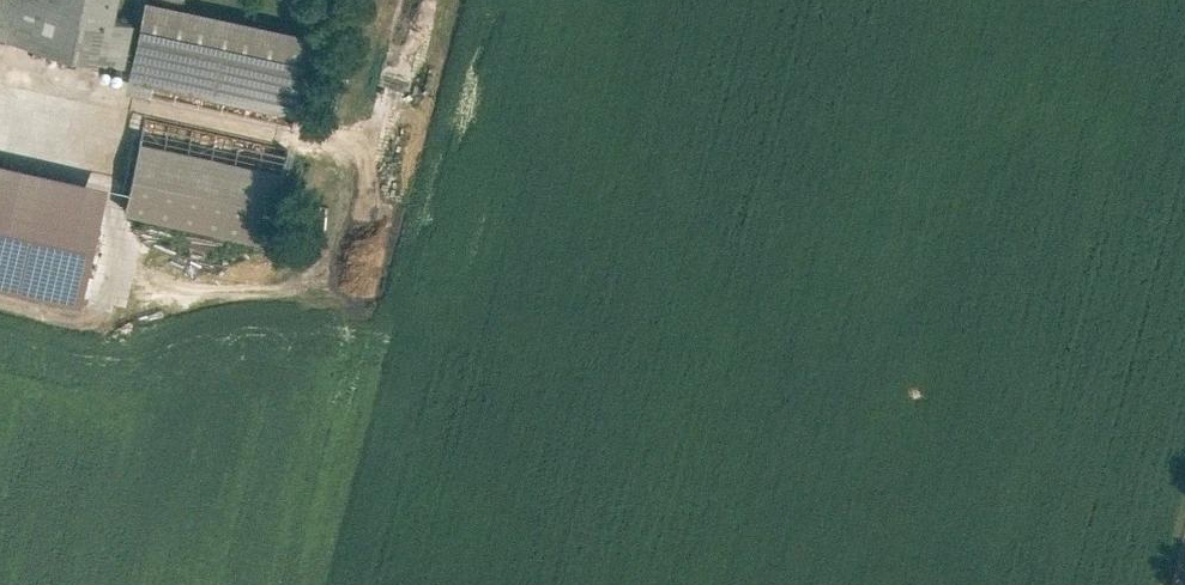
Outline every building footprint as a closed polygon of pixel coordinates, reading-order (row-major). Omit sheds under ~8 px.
[(121,62),(131,20),(110,15),(113,0),(0,0),(0,34),(121,62)] [(163,0),(141,0),(122,90),(291,125),(311,30),(163,0)] [(280,150),(142,120),(122,209),(261,239),(280,150)] [(77,302),(104,182),(0,159),(0,285),(77,302)]
